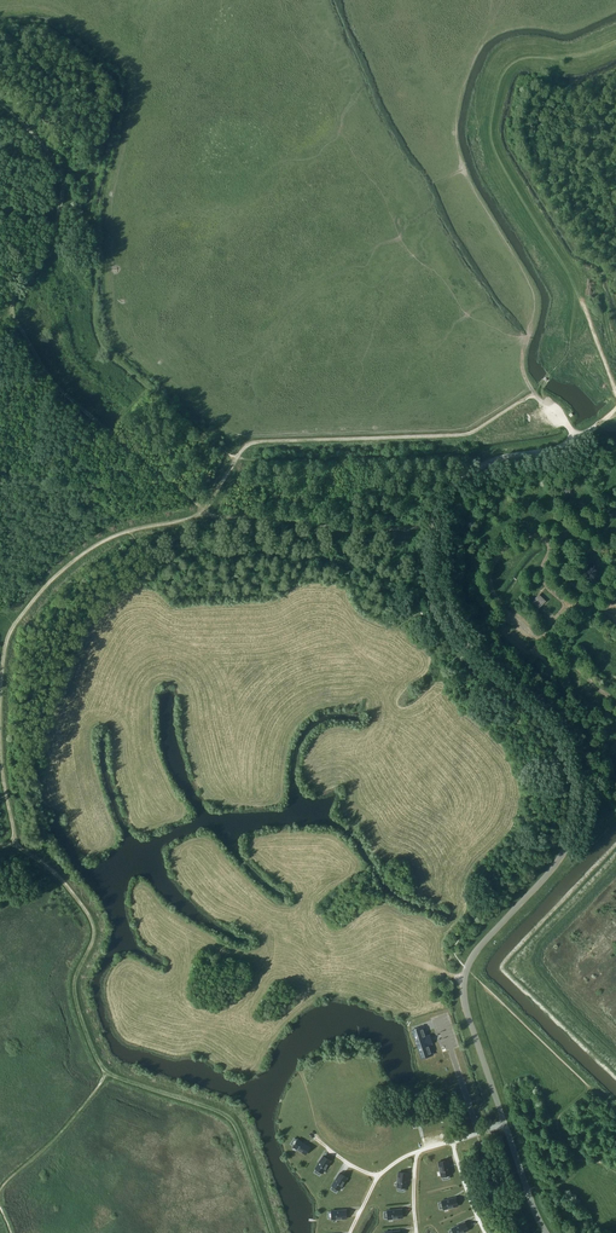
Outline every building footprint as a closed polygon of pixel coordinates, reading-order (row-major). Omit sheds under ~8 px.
[(533,602),(538,607),(544,601),(539,595),(533,602)] [(421,1058),(433,1054),(423,1026),(412,1030),(421,1058)] [(297,1139),(293,1146),(305,1154),(310,1147),(297,1139)] [(315,1168),(322,1173),(330,1161),(323,1156),(315,1168)] [(441,1176),(450,1174),(447,1160),(438,1162),(441,1176)] [(397,1187),(406,1188),(407,1173),(398,1172),(397,1187)] [(332,1185),(339,1190),(347,1178),(340,1173),(332,1185)] [(443,1209),(457,1206),(455,1197),(441,1201),(443,1209)] [(388,1219),(402,1218),(401,1209),(387,1210),(388,1219)] [(331,1210),(332,1219),(346,1218),(346,1210),(331,1210)] [(465,1222),(451,1228),(453,1232),(461,1232),(468,1230),(465,1222)]
